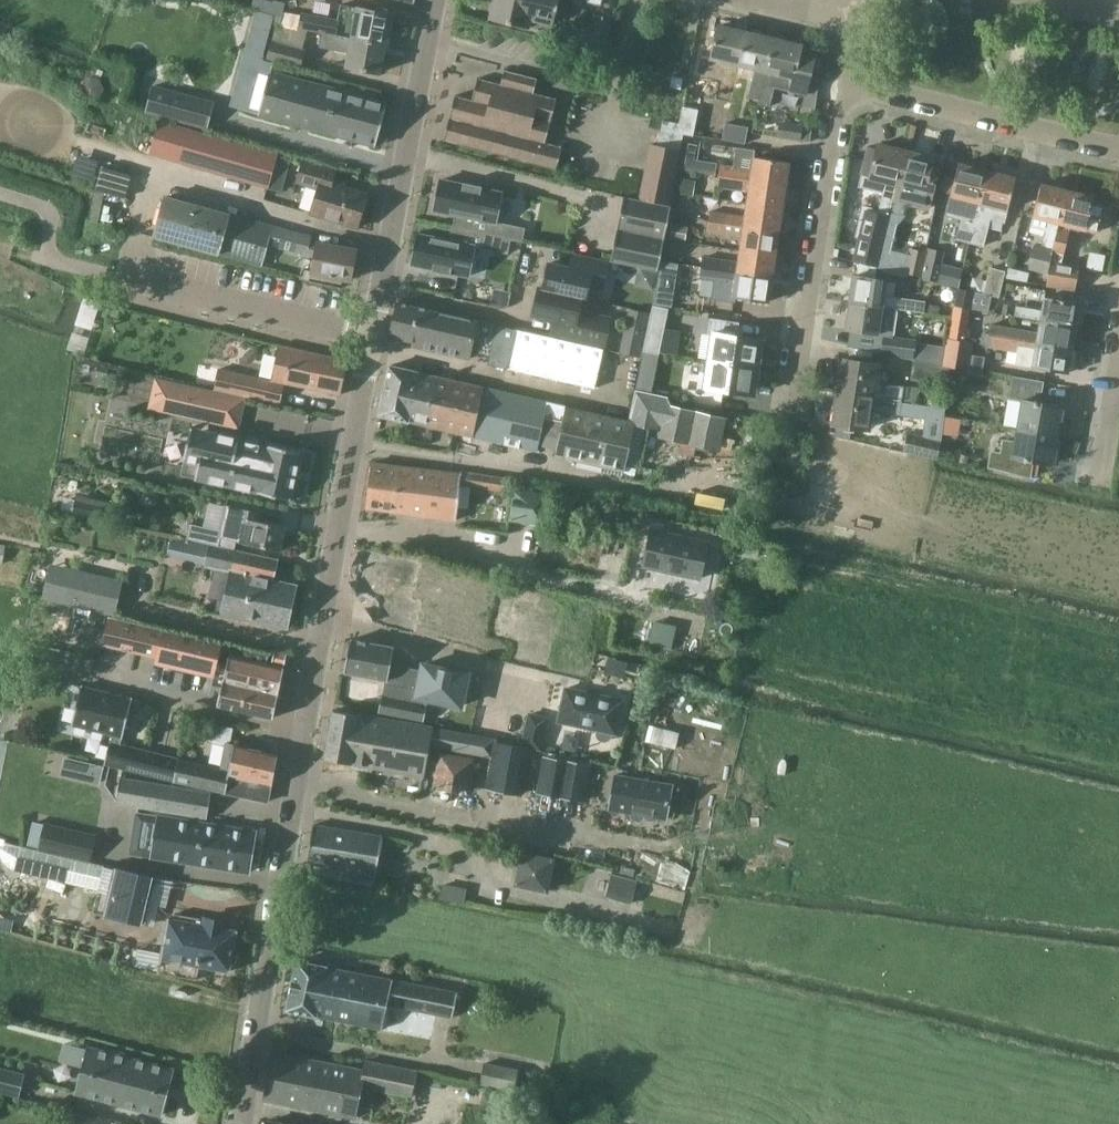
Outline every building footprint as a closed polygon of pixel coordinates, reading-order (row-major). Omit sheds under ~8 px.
[(252,8),(272,14),(275,3),(265,0),(255,0),(252,8)] [(491,19),(528,28),(551,33),(559,0),(496,0),(491,19)] [(300,28),(323,33),(388,45),(393,14),(341,4),(338,20),(303,14),(300,28)] [(268,34),(274,15),(257,10),(251,30),(268,34)] [(583,26),(579,44),(605,49),(612,19),(595,15),(592,28),(583,26)] [(733,95),(740,65),(747,32),(719,25),(711,58),(727,61),(720,92),(733,95)] [(749,97),(760,100),(775,38),(763,35),(762,31),(753,28),(750,32),(747,32),(740,65),(755,68),(749,97)] [(388,45),(323,33),(320,47),(337,50),(338,48),(351,51),(348,67),(380,73),(385,45),(387,45),(388,45)] [(802,45),(775,38),(760,100),(759,103),(770,106),(775,87),(806,94),(815,58),(800,54),(802,45)] [(273,41),(268,59),(300,67),(305,50),(273,41)] [(478,78),(472,100),(455,96),(444,141),(557,170),(563,147),(546,143),(557,99),(534,93),(538,78),(505,70),(501,84),(478,78)] [(376,147),(388,103),(270,71),(258,115),(376,147)] [(188,96),(154,86),(146,112),(181,121),(188,96)] [(678,133),(684,134),(693,136),(698,110),(683,107),(680,124),(678,133)] [(160,120),(150,154),(268,188),(282,192),(291,160),(277,156),(278,154),(160,120)] [(669,205),(684,134),(678,133),(680,124),(664,121),(659,146),(651,145),(641,199),(669,205)] [(780,122),(778,137),(810,141),(812,127),(780,122)] [(726,124),(723,139),(746,143),(748,128),(726,124)] [(890,216),(891,212),(906,151),(879,144),(878,148),(869,146),(858,187),(883,193),(878,213),(890,216)] [(737,148),(735,155),(754,158),(755,156),(755,150),(737,148)] [(906,151),(891,212),(903,215),(907,202),(929,208),(940,164),(932,162),(934,158),(906,151)] [(722,164),(720,175),(786,185),(790,162),(755,156),(754,158),(753,169),(722,164)] [(319,188),(311,213),(357,227),(367,194),(332,183),(335,171),(304,161),(298,181),(319,188)] [(717,163),(702,161),(701,173),(716,175),(717,163)] [(957,239),(970,242),(988,171),(959,164),(947,215),(962,219),(957,239)] [(988,171),(970,242),(983,245),(989,219),(1005,222),(1016,178),(988,171)] [(750,190),(748,204),(783,209),(786,185),(720,175),(719,186),(750,190)] [(456,214),(453,228),(508,239),(512,240),(524,242),(527,227),(498,221),(504,192),(483,188),(482,191),(463,187),(464,184),(440,179),(434,210),(456,214)] [(682,180),(680,194),(690,195),(692,181),(682,180)] [(1060,223),(1068,191),(1042,184),(1031,227),(1046,230),(1042,247),(1035,245),(1030,268),(1048,273),(1053,252),(1054,250),(1057,236),(1060,223)] [(1071,225),(1087,229),(1098,232),(1104,205),(1094,202),(1095,197),(1068,191),(1060,223),(1057,236),(1054,250),(1053,252),(1065,254),(1071,225)] [(268,245),(314,257),(311,277),(341,283),(342,278),(351,279),(351,275),(356,274),(358,266),(354,263),(356,250),(310,242),(311,236),(165,196),(154,236),(262,265),(268,245)] [(611,261),(658,271),(671,206),(624,197),(611,261)] [(711,210),(709,221),(780,231),(783,209),(748,204),(746,215),(711,210)] [(878,213),(866,210),(854,261),(878,267),(890,216),(878,213)] [(743,236),(741,249),(776,254),(780,231),(709,221),(707,231),(743,236)] [(673,226),(671,238),(682,240),(684,227),(673,226)] [(508,239),(453,228),(450,240),(418,234),(412,264),(433,268),(434,266),(453,270),(452,272),(470,276),(476,247),(509,254),(512,240),(508,239)] [(704,256),(702,267),(773,277),(776,254),(741,249),(739,261),(704,256)] [(926,254),(921,278),(937,282),(944,253),(927,249),(926,254)] [(905,274),(921,278),(926,254),(910,250),(905,274)] [(544,289),(587,298),(590,284),(603,287),(608,263),(582,257),(580,270),(549,264),(544,289)] [(1052,261),(1047,286),(1076,291),(1080,266),(1052,261)] [(773,277),(702,267),(701,277),(736,283),(734,296),(769,301),(773,277)] [(991,269),(985,295),(1001,298),(1007,273),(991,269)] [(854,275),(850,302),(896,309),(924,313),(925,304),(925,302),(885,296),(887,280),(854,275)] [(657,283),(654,304),(672,307),(675,286),(657,283)] [(564,321),(561,336),(605,346),(610,324),(594,321),(595,315),(579,312),(582,299),(587,300),(587,298),(544,289),(539,288),(533,314),(564,321)] [(971,309),(974,291),(959,288),(955,306),(971,309)] [(1015,316),(1042,320),(1077,326),(1081,303),(1045,297),(1043,311),(1016,306),(1015,316)] [(896,309),(850,302),(846,329),(892,336),(896,309)] [(458,349),(491,356),(498,325),(399,303),(391,335),(423,343),(422,349),(457,356),(458,349)] [(925,304),(924,313),(938,315),(939,306),(925,304)] [(669,308),(654,305),(650,323),(666,326),(669,308)] [(708,334),(713,335),(709,360),(759,367),(763,340),(738,336),(740,322),(711,318),(708,334)] [(991,335),(991,336),(1038,343),(1073,349),(1077,326),(1042,320),(1039,332),(993,325),(991,335)] [(644,352),(660,355),(660,352),(665,330),(666,326),(650,323),(644,352)] [(489,364),(507,368),(516,329),(498,325),(491,356),(489,364)] [(507,368),(525,372),(534,333),(516,329),(507,368)] [(665,330),(660,352),(675,354),(678,331),(665,330)] [(525,372),(542,376),(551,337),(534,333),(525,372)] [(991,336),(991,335),(983,333),(981,344),(989,345),(991,336)] [(883,353),(916,359),(919,343),(919,342),(886,335),(883,353)] [(625,336),(621,353),(641,358),(645,341),(625,336)] [(1038,343),(991,336),(989,345),(989,346),(1019,351),(1016,365),(1069,373),(1069,371),(1074,369),(1075,359),(1072,356),(1073,349),(1038,343)] [(542,376),(560,380),(569,341),(551,337),(542,376)] [(944,365),(944,366),(968,369),(972,343),(948,339),(946,347),(944,365)] [(560,380),(578,384),(586,345),(569,341),(560,380)] [(919,343),(916,359),(944,365),(946,347),(919,343)] [(586,345),(578,384),(596,388),(605,349),(586,345)] [(272,381),(236,374),(219,370),(215,390),(280,404),(284,382),(340,394),(347,360),(280,346),(272,381)] [(842,358),(837,391),(903,400),(905,387),(876,382),(879,364),(842,358)] [(705,387),(755,395),(759,367),(709,360),(705,387)] [(917,360),(913,378),(948,386),(952,368),(917,360)] [(379,415),(431,427),(442,378),(390,366),(379,415)] [(98,367),(96,375),(107,377),(109,369),(98,367)] [(1023,401),(1018,428),(1058,436),(1063,407),(1041,403),(1045,382),(1014,376),(1010,398),(1023,401)] [(431,427),(484,439),(495,390),(442,378),(431,427)] [(214,416),(219,394),(157,379),(151,407),(187,415),(187,410),(214,416)] [(537,451),(540,434),(548,402),(495,390),(484,439),(537,451)] [(637,391),(631,421),(634,421),(633,424),(660,430),(658,436),(719,450),(726,419),(671,406),(667,398),(639,391),(637,391)] [(902,402),(903,400),(837,391),(837,392),(840,392),(835,424),(869,428),(872,411),(901,415),(902,402)] [(935,393),(934,405),(946,407),(947,394),(935,393)] [(540,434),(561,439),(568,407),(548,402),(540,434)] [(902,402),(901,415),(926,418),(927,406),(902,402)] [(942,441),(945,408),(927,406),(926,418),(924,437),(908,433),(904,451),(938,459),(942,441)] [(568,407),(561,439),(557,455),(579,460),(578,466),(601,471),(602,466),(623,471),(633,424),(634,421),(631,421),(568,407)] [(240,438),(191,427),(184,461),(199,464),(196,478),(291,499),(302,452),(269,445),(268,447),(240,440),(240,438)] [(1058,436),(1018,428),(1015,445),(1006,443),(1004,454),(992,452),(990,468),(1028,477),(1031,460),(1037,461),(1050,464),(1053,464),(1058,436)] [(1047,476),(1050,464),(1037,461),(1035,474),(1047,476)] [(373,462),(367,508),(457,520),(461,483),(462,474),(461,474),(373,462)] [(494,476),(492,489),(510,492),(512,479),(511,479),(494,476)] [(286,527),(258,520),(260,512),(227,505),(221,530),(191,524),(188,538),(220,545),(222,537),(281,550),(286,527)] [(107,514),(74,507),(72,515),(105,523),(107,514)] [(708,543),(652,530),(644,566),(700,579),(708,543)] [(206,564),(205,566),(231,571),(222,613),(287,628),(297,585),(274,580),(278,560),(210,545),(206,564)] [(365,554),(357,589),(373,593),(373,595),(383,598),(384,595),(388,596),(382,623),(407,629),(413,603),(405,601),(413,566),(365,554)] [(50,565),(42,598),(83,608),(91,575),(50,565)] [(509,598),(501,632),(524,637),(518,664),(543,670),(558,609),(509,598)] [(230,648),(230,646),(109,616),(102,645),(156,657),(155,663),(172,666),(173,661),(186,663),(184,669),(214,676),(221,646),(230,648)] [(388,680),(394,647),(351,639),(345,672),(388,680)] [(230,646),(230,648),(217,705),(273,718),(285,668),(267,663),(269,656),(230,646)] [(418,690),(402,687),(387,683),(384,695),(382,694),(379,711),(396,715),(424,721),(428,704),(426,704),(427,699),(461,706),(468,673),(424,664),(418,690)] [(105,764),(176,781),(180,760),(180,759),(121,744),(133,699),(81,686),(72,725),(113,735),(112,742),(111,742),(105,764)] [(566,688),(559,721),(597,730),(597,731),(598,738),(601,740),(605,741),(609,740),(613,734),(613,733),(616,733),(623,700),(566,688)] [(479,754),(482,738),(334,710),(325,759),(353,764),(352,768),(364,770),(365,766),(424,776),(430,745),(479,754)] [(523,744),(540,748),(547,718),(530,714),(523,744)] [(232,737),(233,728),(212,724),(211,733),(232,737)] [(523,794),(531,748),(496,742),(488,788),(523,794)] [(180,760),(176,781),(213,790),(268,801),(277,753),(226,743),(221,769),(180,760)] [(539,793),(585,801),(592,766),(545,758),(539,793)] [(646,816),(667,820),(674,785),(617,775),(611,810),(632,814),(633,817),(635,820),(638,822),(641,821),(644,819),(646,816)] [(154,810),(207,817),(211,792),(121,777),(117,803),(154,810)] [(160,815),(159,816),(136,812),(129,852),(249,872),(256,830),(160,815)] [(90,862),(96,836),(45,823),(45,824),(36,822),(29,848),(90,862)] [(307,862),(344,869),(343,876),(374,882),(377,866),(383,836),(313,824),(307,862)] [(93,911),(140,923),(151,876),(105,865),(105,866),(90,862),(29,848),(7,843),(0,847),(0,850),(2,858),(8,867),(17,871),(99,890),(93,911)] [(510,889),(546,897),(553,862),(518,854),(510,889)] [(622,866),(620,873),(634,877),(636,870),(622,866)] [(449,901),(464,904),(467,889),(452,886),(449,901)] [(136,964),(136,966),(159,970),(158,972),(171,974),(197,979),(200,965),(231,971),(231,966),(237,962),(239,952),(235,946),(238,930),(224,928),(226,921),(205,917),(205,919),(175,914),(174,919),(168,918),(162,954),(139,949),(139,950),(136,964)] [(297,961),(287,1010),(382,1029),(387,1004),(454,1017),(458,993),(297,961)] [(109,1051),(89,1046),(77,1093),(161,1115),(173,1068),(128,1056),(126,1052),(113,1049),(109,1051)] [(311,1081),(306,1108),(354,1118),(361,1087),(410,1096),(416,1070),(365,1060),(363,1070),(273,1052),(269,1073),(311,1081)] [(480,1085),(514,1091),(519,1069),(484,1062),(480,1085)] [(0,1067),(0,1090),(19,1095),(24,1074),(0,1067)] [(264,1100),(306,1108),(311,1081),(269,1073),(264,1100)] [(69,1123),(111,1123),(111,1122),(72,1111),(69,1123)]
